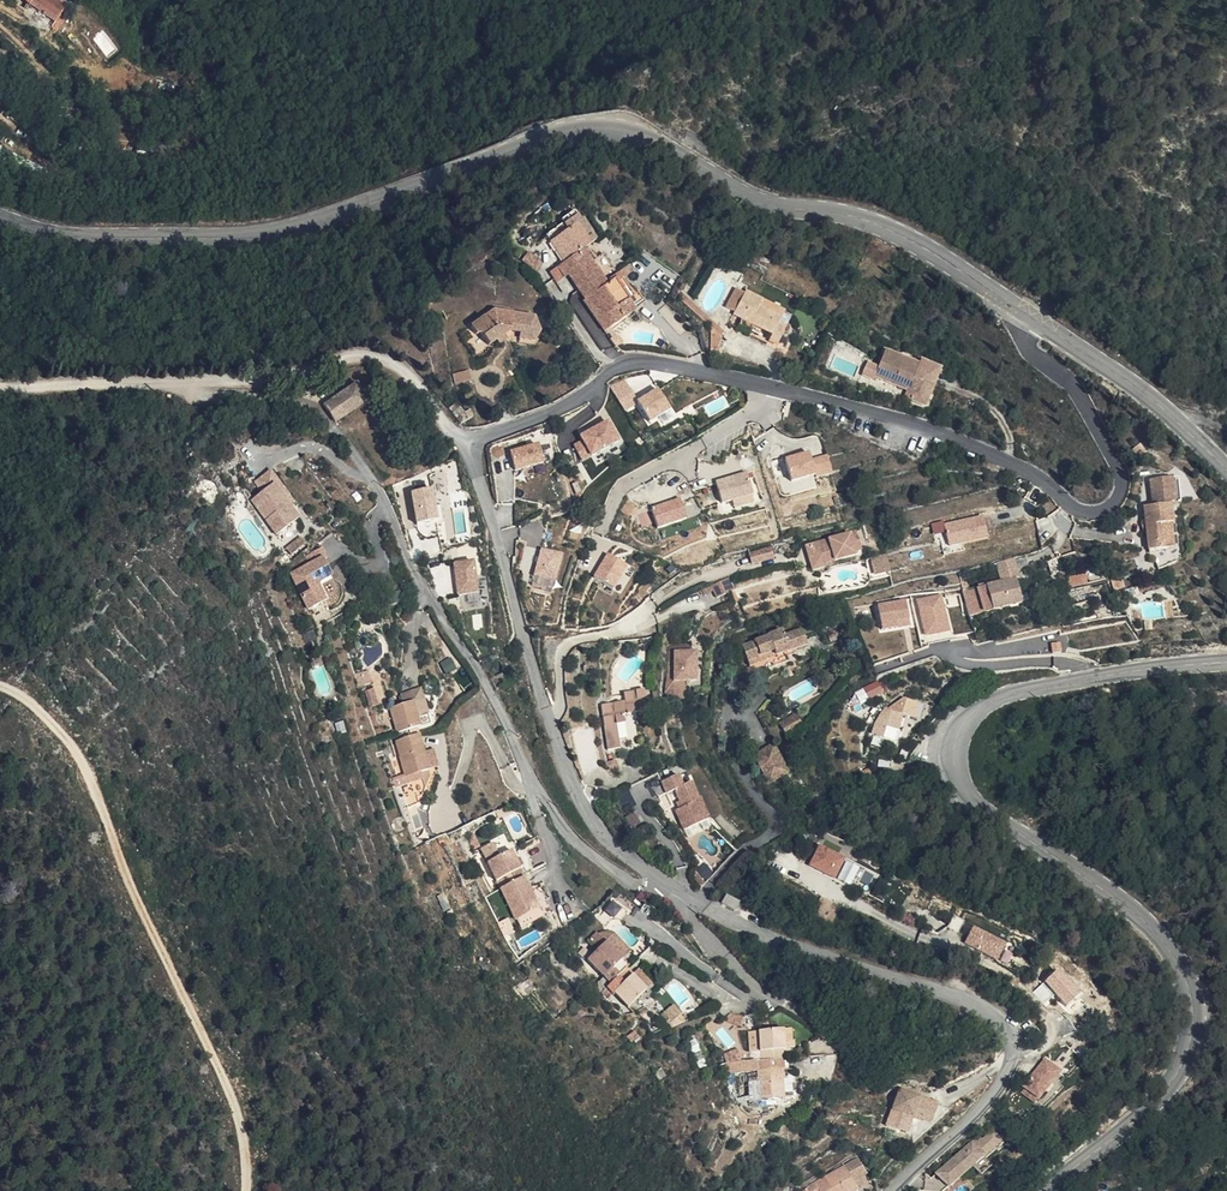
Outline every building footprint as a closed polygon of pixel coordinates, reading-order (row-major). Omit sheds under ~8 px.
[(53,16),(66,0),(33,0),(53,16)] [(587,220),(593,225),(596,228),(599,225),(585,207),(580,211),(587,220)] [(580,211),(577,213),(587,220),(580,211)] [(587,220),(577,213),(554,229),(566,247),(586,235),(596,228),(593,225),(587,220)] [(620,265),(611,271),(586,235),(566,247),(562,250),(570,261),(573,259),(577,256),(581,262),(577,265),(590,285),(592,283),(597,290),(593,293),(609,317),(626,305),(620,295),(634,286),(620,265)] [(525,253),(537,260),(544,249),(531,240),(524,248),(525,251),(525,253)] [(562,250),(552,257),(560,268),(570,261),(562,250)] [(623,259),(628,264),(632,260),(627,255),(623,259)] [(782,298),(743,280),(740,286),(780,304),(782,298)] [(588,286),(593,293),(597,290),(592,283),(590,285),(588,286)] [(626,305),(640,296),(634,286),(620,295),(626,305)] [(743,308),(754,313),(772,321),(769,327),(779,331),(787,314),(777,309),(780,304),(740,286),(733,303),(743,308)] [(520,321),(519,327),(534,329),(539,321),(532,306),(493,299),(470,317),(475,324),(477,324),(481,324),(487,334),(496,328),(502,324),(507,320),(520,321)] [(750,320),(754,313),(743,308),(739,316),(750,320)] [(499,332),(505,328),(502,324),(496,328),(499,332)] [(918,363),(882,349),(870,378),(901,388),(903,382),(910,384),(908,391),(905,398),(912,400),(914,395),(923,397),(931,372),(917,366),(918,363)] [(914,395),(912,400),(926,405),(940,364),(919,357),(918,363),(917,366),(931,372),(923,397),(914,395)] [(455,373),(457,382),(474,377),(471,369),(455,373)] [(368,393),(356,377),(326,396),(338,414),(368,393)] [(903,382),(901,388),(908,391),(910,384),(903,382)] [(648,423),(672,411),(661,388),(637,399),(648,423)] [(583,432),(601,423),(598,417),(580,426),(583,432)] [(581,434),(583,438),(574,443),(584,461),(622,440),(610,419),(581,434)] [(540,441),(511,449),(518,471),(546,462),(540,441)] [(811,450),(785,458),(792,482),(834,470),(829,453),(813,458),(811,450)] [(254,475),(264,489),(276,481),(291,504),(295,501),(272,464),(254,475)] [(748,470),(716,480),(723,503),(756,493),(748,470)] [(1141,507),(1172,516),(1171,503),(1174,503),(1182,501),(1179,476),(1148,479),(1151,505),(1141,506),(1141,507)] [(264,489),(253,496),(276,533),(300,518),(291,504),(276,481),(264,489)] [(439,520),(436,487),(413,489),(416,522),(439,520)] [(653,504),(657,526),(688,519),(683,498),(653,504)] [(1141,507),(1142,515),(1159,519),(1170,522),(1171,522),(1173,521),(1172,516),(1141,507)] [(947,531),(950,545),(991,538),(986,514),(933,523),(934,533),(947,531)] [(1159,519),(1142,515),(1146,550),(1166,549),(1163,522),(1171,522),(1170,522),(1159,519)] [(1171,522),(1163,522),(1166,549),(1173,548),(1171,522)] [(856,531),(805,545),(809,560),(813,559),(821,565),(823,564),(844,558),(842,552),(853,549),(861,548),(856,531)] [(334,573),(326,555),(328,554),(319,535),(317,536),(301,548),(308,564),(293,571),(310,606),(327,598),(319,580),(334,573)] [(542,546),(532,585),(554,591),(565,553),(542,546)] [(770,547),(747,552),(750,563),(773,558),(770,547)] [(853,549),(842,552),(844,558),(855,556),(853,549)] [(609,551),(594,575),(615,588),(630,565),(609,551)] [(1016,558),(992,564),(997,583),(1017,579),(1017,580),(1020,579),(1016,558)] [(457,594),(480,592),(477,559),(454,561),(457,594)] [(813,559),(809,560),(811,570),(824,567),(823,564),(821,565),(813,559)] [(1068,576),(1071,586),(1089,582),(1087,572),(1068,576)] [(997,583),(978,587),(983,614),(1023,605),(1017,580),(1017,579),(997,583)] [(733,592),(729,580),(712,585),(716,598),(733,592)] [(1093,584),(1069,591),(1073,606),(1097,599),(1093,584)] [(978,587),(962,591),(968,617),(983,614),(978,587)] [(938,594),(916,600),(922,624),(925,636),(947,630),(938,594)] [(916,600),(904,603),(910,627),(922,624),(916,600)] [(904,603),(876,610),(882,634),(910,627),(904,603)] [(806,645),(802,629),(783,635),(781,628),(768,632),(768,634),(740,642),(744,656),(772,649),(774,654),(781,652),(806,645)] [(672,646),(672,653),(688,652),(688,645),(672,646)] [(774,654),(772,649),(744,656),(744,657),(745,662),(774,654)] [(688,652),(672,653),(674,682),(698,681),(696,652),(688,652)] [(368,673),(360,676),(366,691),(374,687),(368,673)] [(887,692),(884,680),(857,687),(860,700),(887,692)] [(647,709),(644,687),(622,691),(622,700),(601,704),(608,748),(619,747),(617,727),(612,727),(611,723),(616,722),(624,721),(623,714),(647,709)] [(438,715),(426,689),(417,693),(429,719),(438,715)] [(409,707),(398,711),(408,735),(428,728),(432,726),(429,719),(417,693),(406,697),(409,707)] [(906,702),(897,709),(892,721),(886,733),(900,740),(906,729),(911,732),(917,718),(909,714),(911,705),(906,702)] [(438,715),(429,719),(432,726),(441,722),(438,715)] [(789,718),(779,722),(786,737),(795,732),(789,718)] [(431,737),(428,728),(408,735),(413,743),(431,737)] [(445,771),(431,737),(413,743),(407,745),(412,757),(422,779),(445,771)] [(788,771),(774,744),(755,754),(768,781),(788,771)] [(422,779),(412,757),(403,762),(415,793),(426,789),(422,779)] [(622,768),(606,773),(609,786),(626,781),(622,768)] [(675,772),(658,778),(663,789),(672,786),(678,803),(673,805),(681,824),(704,815),(695,791),(690,779),(680,782),(675,772)] [(699,790),(695,791),(704,815),(709,814),(699,790)] [(487,861),(498,856),(492,842),(481,847),(487,861)] [(844,859),(820,846),(810,865),(835,878),(844,859)] [(511,850),(487,861),(496,879),(504,875),(520,868),(518,866),(515,859),(511,850)] [(520,868),(504,875),(507,884),(500,887),(514,919),(538,908),(531,893),(528,887),(523,876),(520,868)] [(523,876),(528,887),(535,884),(530,873),(523,876)] [(538,908),(514,919),(519,928),(552,913),(540,888),(531,893),(538,908)] [(624,910),(602,926),(607,934),(611,931),(617,930),(623,930),(627,932),(634,925),(624,910)] [(966,943),(1000,958),(1007,941),(973,926),(966,943)] [(592,946),(600,956),(607,951),(600,941),(592,946)] [(614,947),(607,951),(620,971),(626,967),(614,947)] [(600,956),(586,966),(604,993),(602,994),(619,1019),(642,1004),(630,986),(620,971),(607,951),(600,956)] [(1060,968),(1045,981),(1066,1006),(1081,994),(1060,968)] [(636,982),(630,986),(642,1004),(648,1000),(636,982)] [(678,1004),(664,1010),(669,1021),(683,1015),(678,1004)] [(662,1028),(656,1018),(642,1026),(649,1037),(662,1028)] [(791,1049),(788,1026),(782,1027),(785,1049),(791,1049)] [(760,1057),(785,1056),(785,1049),(782,1027),(757,1030),(760,1051),(760,1057)] [(747,1032),(750,1050),(760,1051),(757,1030),(747,1032)] [(736,1060),(734,1049),(720,1051),(723,1062),(736,1060)] [(760,1051),(750,1050),(746,1051),(747,1060),(755,1059),(760,1057),(760,1051)] [(786,1067),(785,1056),(760,1057),(755,1059),(756,1070),(759,1070),(760,1098),(780,1098),(787,1097),(786,1085),(786,1067)] [(1061,1070),(1045,1058),(1023,1085),(1026,1087),(1039,1098),(1061,1070)] [(1039,1098),(1026,1087),(1023,1091),(1036,1102),(1039,1098)] [(899,1090),(886,1124),(900,1129),(903,1121),(910,1123),(913,1115),(916,1108),(925,1112),(922,1119),(927,1121),(929,1121),(931,1121),(932,1120),(939,1102),(920,1095),(918,1098),(916,1098),(914,1096),(914,1093),(904,1089),(902,1089),(900,1090),(899,1090)] [(780,1098),(760,1098),(761,1108),(781,1107),(780,1098)] [(925,1112),(916,1108),(913,1115),(922,1119),(925,1112)] [(910,1123),(903,1121),(900,1129),(906,1132),(910,1123)] [(978,1156),(940,1187),(943,1190),(965,1190),(990,1171),(978,1156)] [(853,1165),(818,1190),(852,1190),(851,1190),(864,1180),(853,1165)] [(925,1181),(924,1182),(917,1187),(913,1190),(933,1190),(925,1181)]
